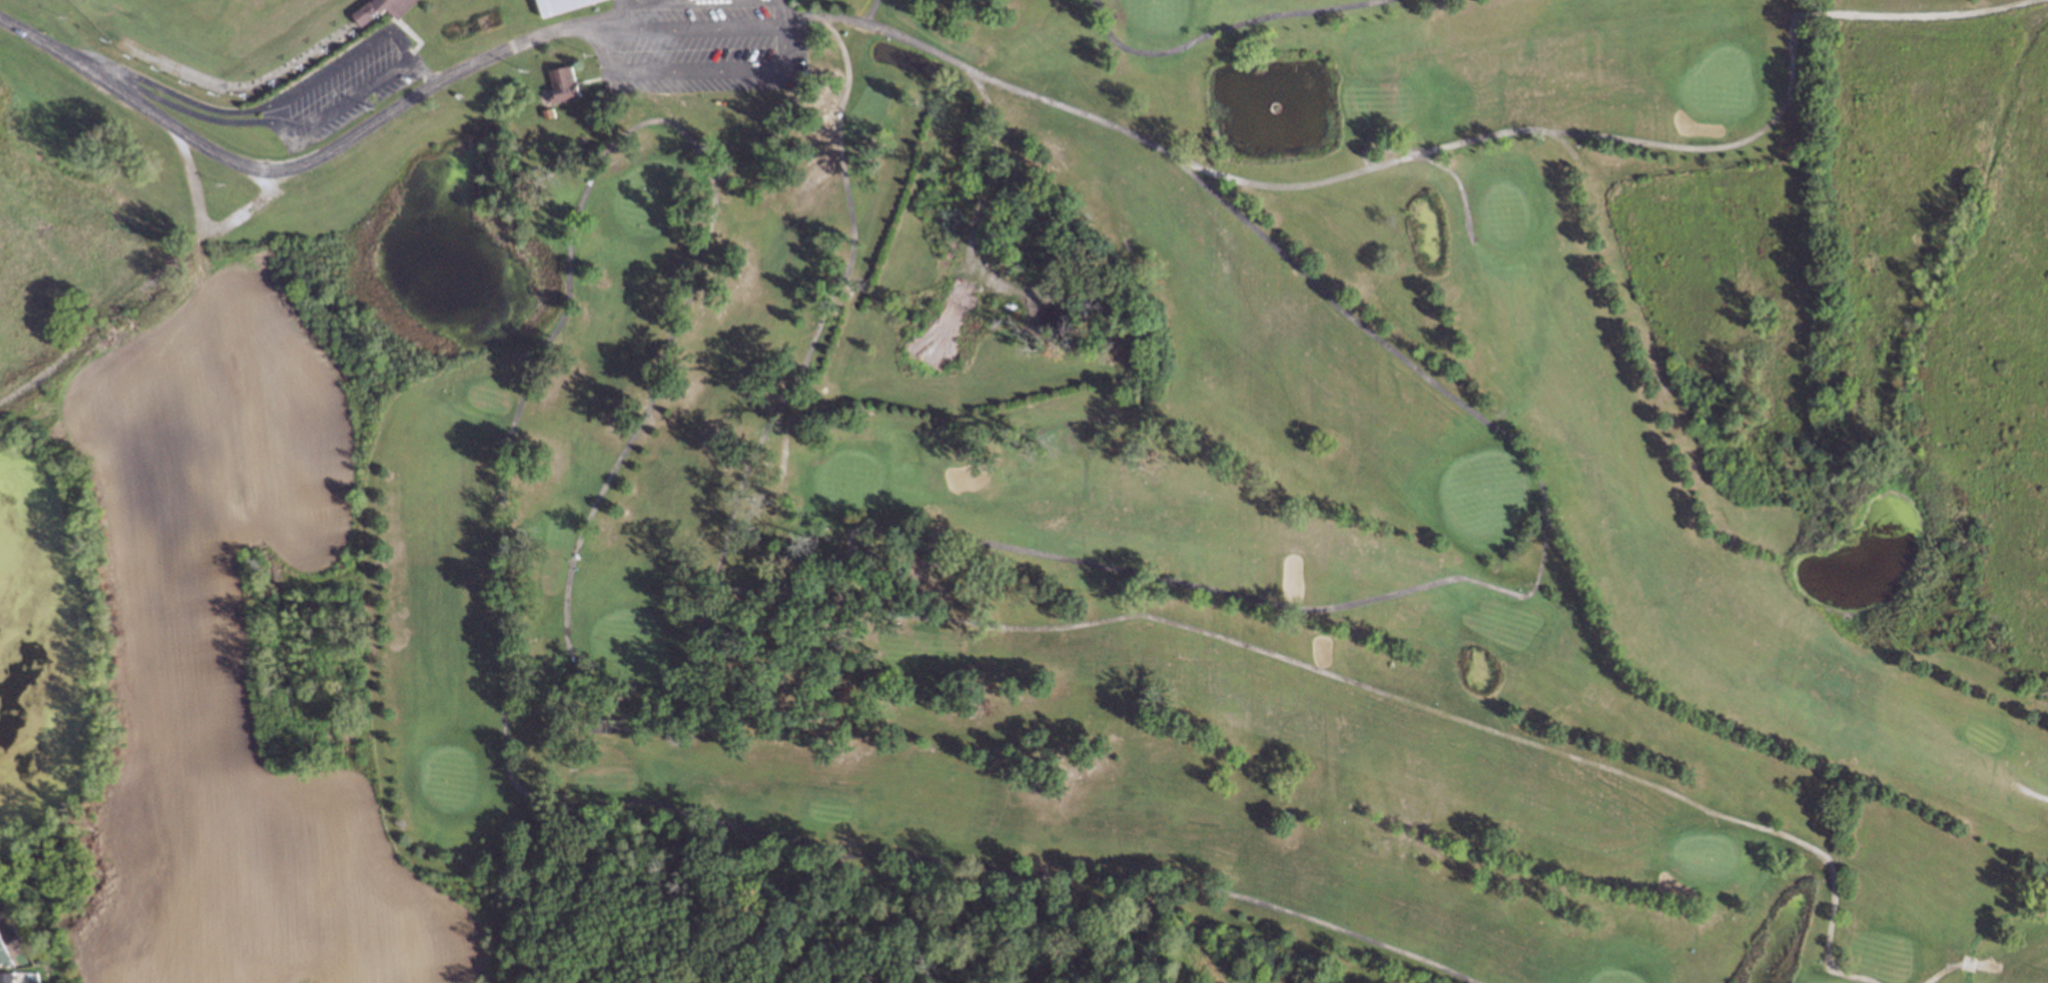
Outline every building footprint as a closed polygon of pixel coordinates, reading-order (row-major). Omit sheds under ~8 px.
[(351,12),(369,0),(413,0),(397,17),(385,5),(360,24),(351,12)] [(544,15),(539,0),(591,0),(544,15)] [(550,102),(547,89),(554,88),(550,67),(571,62),(575,80),(577,79),(581,95),(550,102)] [(3,968),(0,964),(0,934),(14,961),(3,968)] [(10,970),(10,982),(0,982),(0,970),(10,970)]
